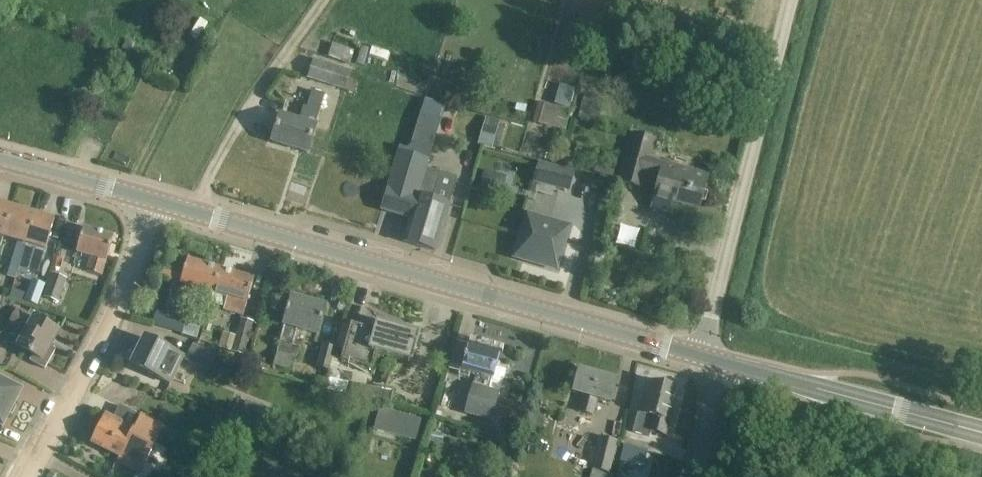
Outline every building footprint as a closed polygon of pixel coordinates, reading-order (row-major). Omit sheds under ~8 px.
[(350,65),(356,51),(334,43),(329,58),(350,65)] [(308,79),(345,90),(351,71),(314,59),(308,79)] [(569,108),(575,89),(560,85),(554,104),(569,108)] [(316,127),(315,126),(325,95),(312,91),(307,108),(304,107),(299,121),(280,115),(273,140),(309,152),(316,127)] [(408,155),(428,161),(445,106),(424,99),(408,155)] [(560,132),(565,110),(539,103),(534,125),(560,132)] [(482,130),(479,142),(492,146),(493,145),(500,147),(506,126),(498,124),(499,122),(485,119),(482,130)] [(669,206),(671,201),(699,209),(708,176),(649,160),(654,140),(635,135),(622,181),(641,186),(643,180),(660,184),(655,202),(669,206)] [(438,172),(426,168),(428,161),(408,155),(399,152),(382,209),(411,218),(404,241),(436,250),(449,205),(430,200),(438,172)] [(573,172),(540,163),(534,183),(568,192),(573,172)] [(496,173),(484,170),(478,189),(490,192),(496,173)] [(13,207),(0,203),(0,245),(1,246),(4,236),(13,207)] [(36,213),(13,207),(4,236),(18,240),(7,274),(17,277),(19,270),(36,213)] [(38,271),(45,248),(46,249),(55,219),(36,213),(19,270),(26,272),(28,268),(38,271)] [(556,273),(569,227),(527,215),(514,261),(556,273)] [(616,243),(635,248),(641,229),(622,223),(616,243)] [(114,237),(84,228),(77,252),(92,256),(87,270),(102,275),(107,261),(114,237)] [(163,277),(181,283),(214,293),(221,269),(188,259),(185,269),(167,264),(163,277)] [(221,269),(214,293),(211,304),(244,314),(254,279),(221,269)] [(43,297),(59,302),(68,279),(52,273),(43,297)] [(43,284),(32,281),(26,299),(36,303),(43,284)] [(326,306),(292,297),(284,325),(281,340),(275,365),(294,370),(300,345),(294,343),(297,329),(318,335),(326,306)] [(202,324),(157,310),(153,325),(197,338),(202,324)] [(33,355),(30,361),(45,369),(56,350),(50,347),(59,332),(34,318),(34,319),(20,311),(11,328),(25,335),(18,347),(33,355)] [(254,322),(241,318),(236,336),(232,352),(244,355),(254,322)] [(351,324),(350,327),(341,360),(372,369),(377,353),(412,362),(420,333),(377,322),(374,331),(369,329),(369,328),(351,324)] [(202,332),(200,339),(209,342),(212,335),(202,332)] [(219,348),(232,352),(236,336),(224,332),(219,348)] [(171,383),(184,356),(145,337),(132,364),(171,383)] [(209,372),(217,356),(193,344),(185,360),(209,372)] [(317,367),(329,371),(336,348),(323,345),(317,367)] [(489,389),(492,377),(493,378),(500,355),(470,347),(464,369),(477,373),(474,385),(473,384),(465,414),(492,421),(500,392),(489,389)] [(617,379),(580,369),(573,392),(584,395),(580,411),(595,415),(598,399),(611,402),(617,379)] [(21,391),(0,380),(0,426),(3,427),(21,391)] [(666,433),(677,389),(666,386),(666,385),(664,383),(658,381),(656,382),(656,383),(652,382),(644,411),(640,410),(633,431),(651,435),(653,429),(666,433)] [(392,391),(353,383),(350,395),(390,403),(392,391)] [(381,409),(376,430),(415,441),(421,420),(381,409)] [(106,414),(92,442),(143,466),(163,425),(142,415),(135,428),(106,414)] [(594,470),(592,476),(612,476),(619,449),(616,448),(617,441),(602,437),(594,470)] [(649,450),(627,445),(623,460),(646,466),(649,450)]
